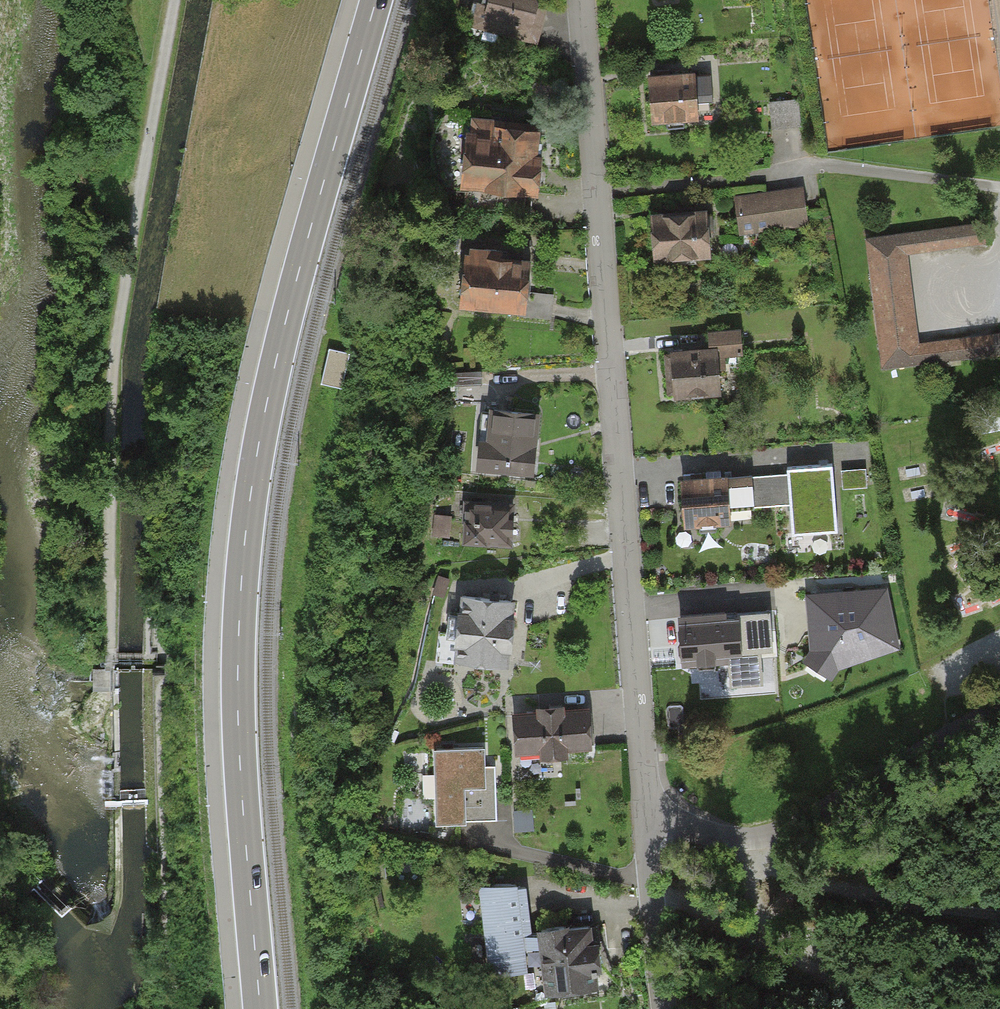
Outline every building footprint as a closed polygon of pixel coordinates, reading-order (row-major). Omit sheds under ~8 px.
[(480,35),(530,46),(540,0),(488,0),(480,35)] [(694,69),(647,71),(650,122),(697,120),(694,69)] [(774,125),(803,121),(799,92),(771,95),(774,125)] [(547,127),(469,119),(463,183),(541,190),(547,127)] [(800,188),(732,198),(738,237),(806,227),(800,188)] [(702,208),(649,214),(654,259),(707,253),(702,208)] [(980,221),(862,238),(881,374),(997,358),(993,331),(918,342),(905,253),(983,242),(980,221)] [(536,252),(464,247),(459,306),(532,311),(536,252)] [(717,344),(669,348),(673,392),(720,387),(717,344)] [(350,352),(329,348),(322,383),(343,387),(350,352)] [(540,411),(483,406),(478,472),(534,477),(540,411)] [(787,468),(787,474),(789,508),(790,534),(835,532),(832,466),(787,468)] [(789,508),(787,474),(752,476),(754,510),(789,508)] [(754,510),(752,476),(682,479),(684,528),(733,526),(733,511),(754,510)] [(516,501),(456,498),(453,543),(513,546),(516,501)] [(886,584),(803,591),(808,648),(801,659),(831,679),(837,667),(899,647),(886,584)] [(520,603),(461,595),(452,661),(512,669),(520,603)] [(770,611),(681,618),(684,659),(697,658),(698,669),(716,668),(716,658),(729,657),(731,685),(763,683),(761,649),(773,648),(770,611)] [(111,677),(110,670),(93,670),(93,677),(93,693),(111,693),(111,677)] [(590,704),(512,710),(516,753),(593,747),(590,704)] [(432,748),(436,824),(498,821),(495,765),(486,766),(485,745),(432,748)] [(542,946),(540,933),(531,933),(525,885),(484,885),(492,954),(503,953),(506,972),(527,969),(524,948),(542,946)] [(599,943),(596,924),(566,929),(565,926),(540,929),(540,933),(542,946),(548,988),(594,982),(592,966),(597,965),(594,944),(599,943)]
